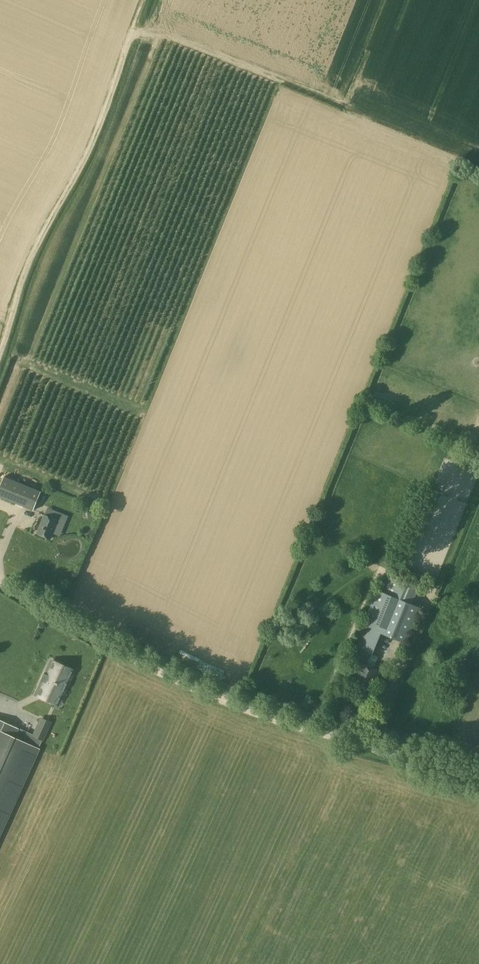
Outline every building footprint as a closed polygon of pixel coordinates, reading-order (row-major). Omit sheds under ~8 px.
[(433,487),(459,496),(470,467),(444,457),(433,487)] [(42,492),(5,477),(0,488),(0,496),(34,510),(42,492)] [(61,537),(70,517),(48,508),(36,534),(52,541),(55,535),(61,537)] [(421,607),(413,604),(419,588),(390,576),(384,592),(377,589),(349,655),(363,661),(362,662),(367,664),(371,653),(373,654),(381,633),(407,643),(421,608),(421,607)] [(305,603),(297,622),(302,624),(310,605),(305,603)] [(50,656),(32,692),(58,704),(75,668),(50,656)] [(376,682),(380,671),(374,668),(373,668),(362,663),(354,682),(372,690),(375,681),(376,682)] [(49,723),(40,719),(33,735),(42,739),(49,723)] [(38,748),(13,737),(17,728),(0,720),(0,832),(38,748)]
